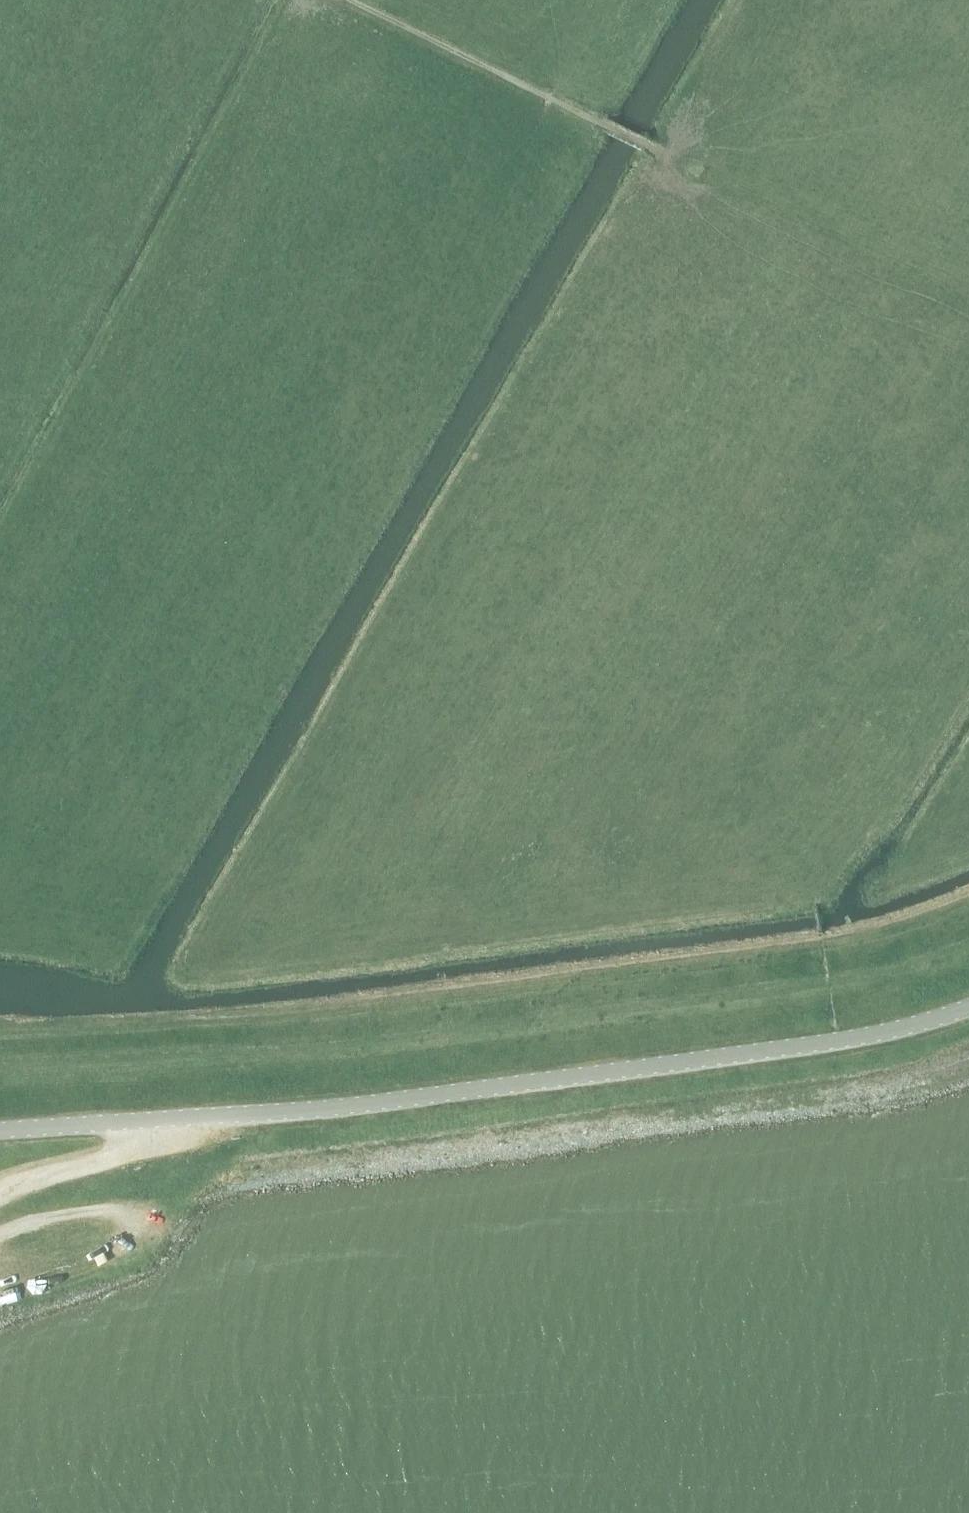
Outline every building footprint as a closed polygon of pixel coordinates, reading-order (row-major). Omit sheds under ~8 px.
[(802,694),(814,692),(811,676),(799,679),(802,694)]
